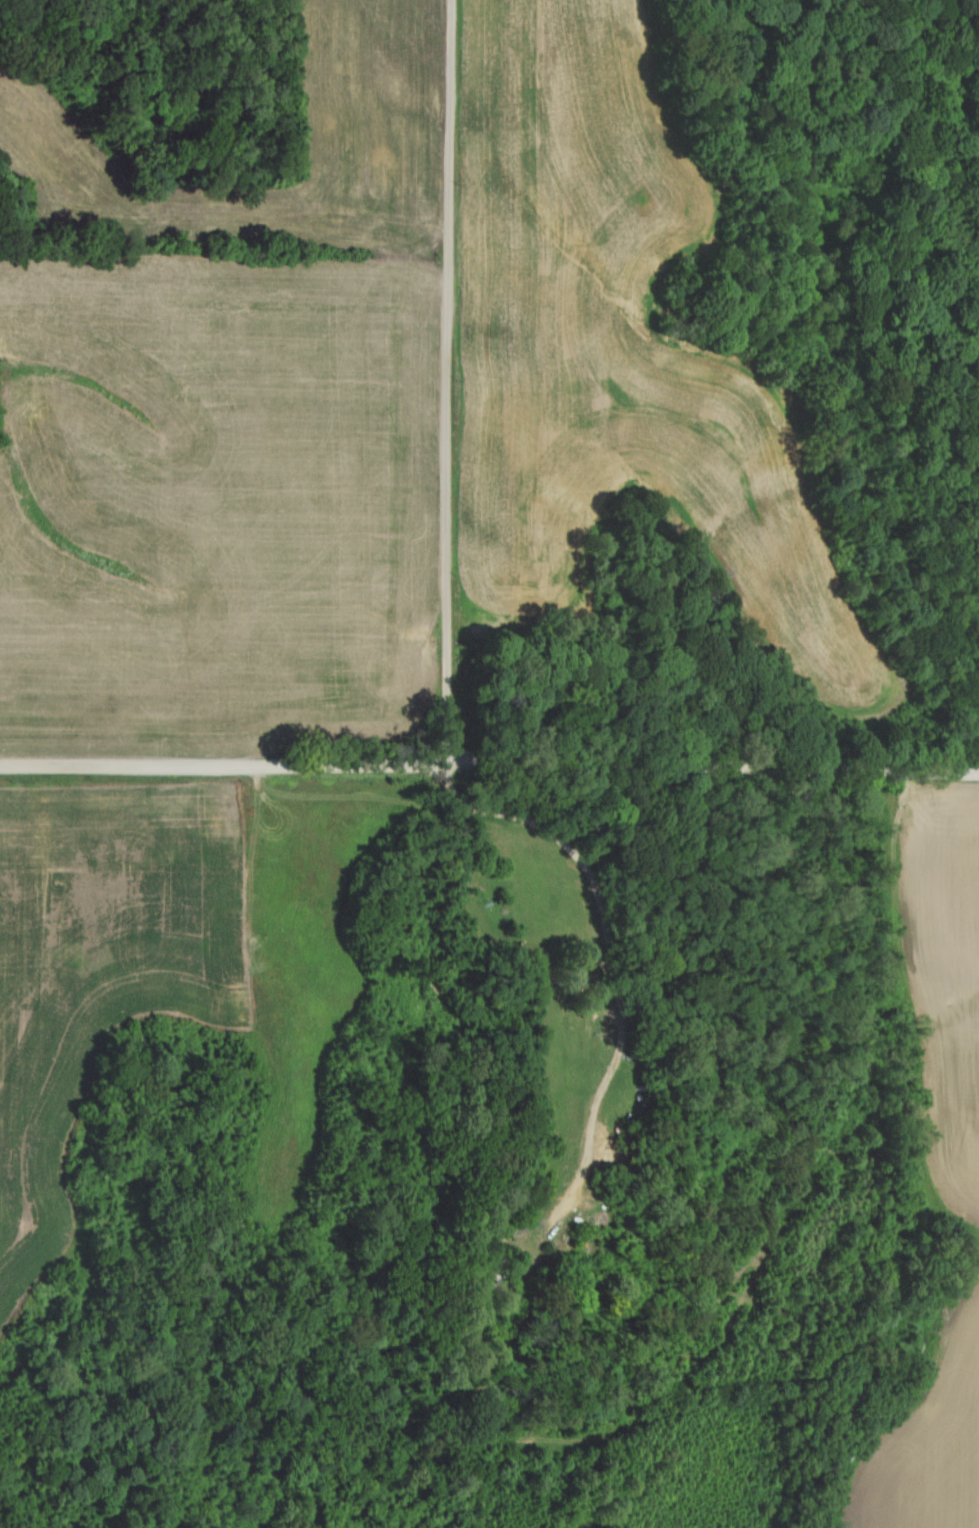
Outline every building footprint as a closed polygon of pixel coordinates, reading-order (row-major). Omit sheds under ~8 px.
[(652,1000),(675,987),(671,981),(648,994),(652,1000)]
